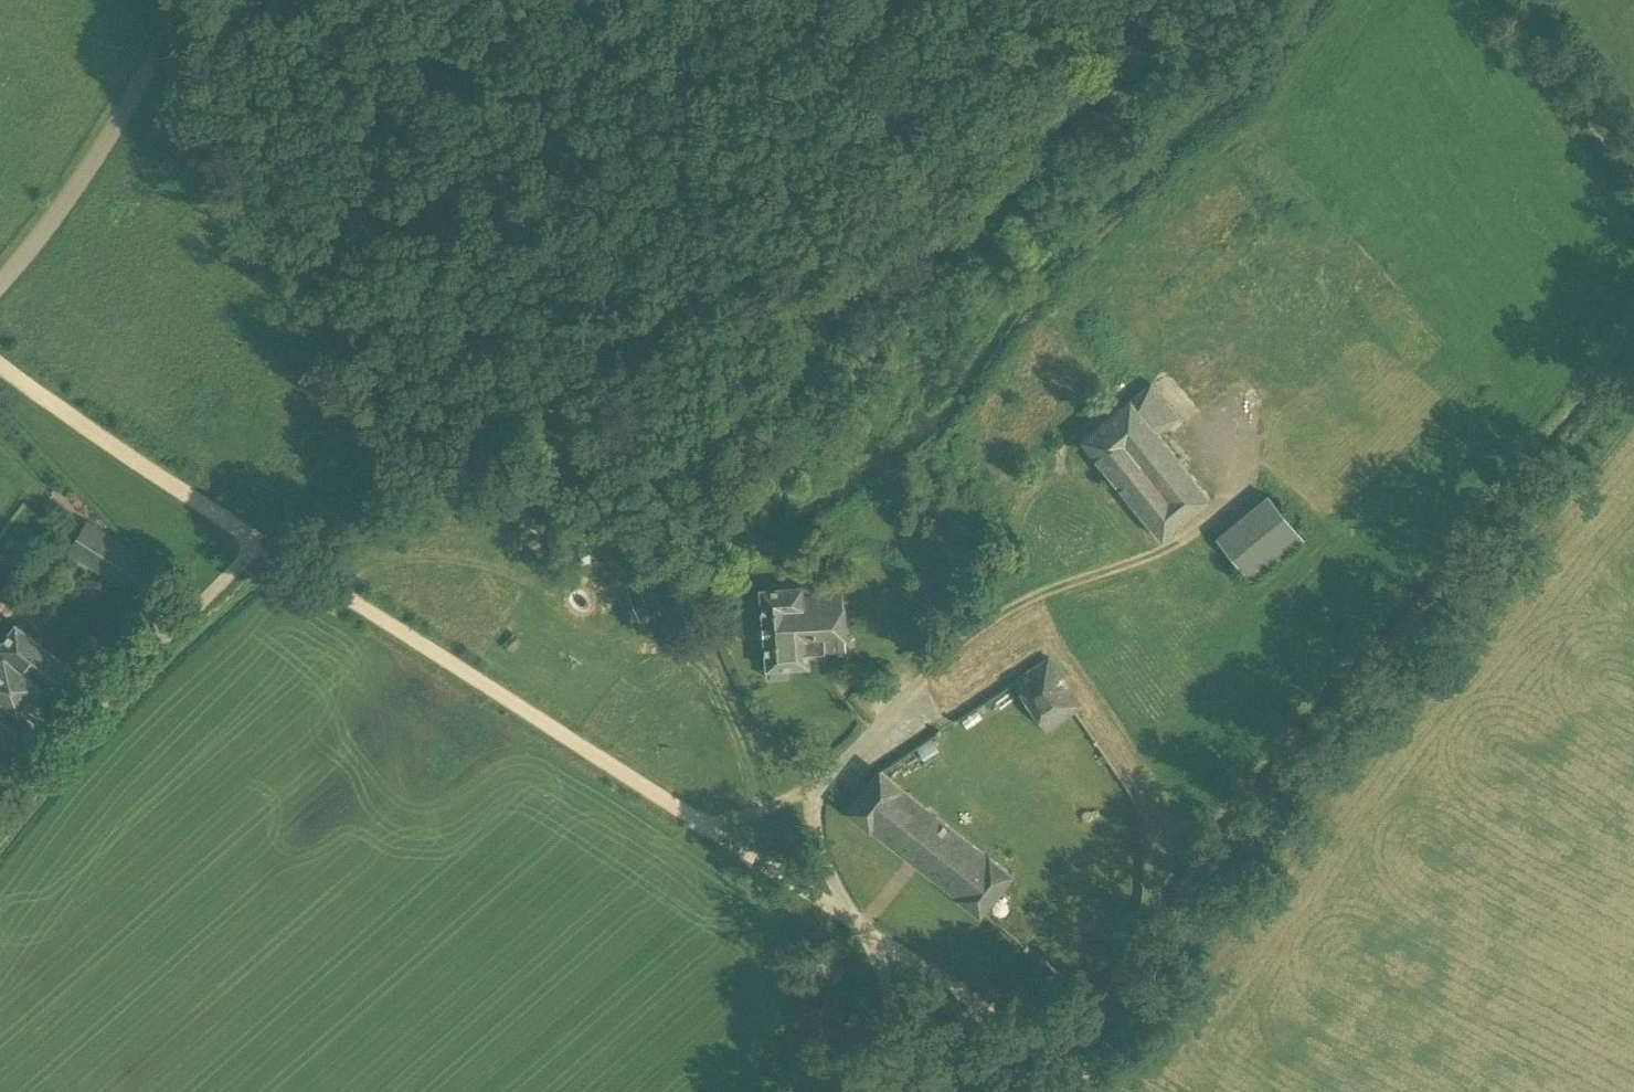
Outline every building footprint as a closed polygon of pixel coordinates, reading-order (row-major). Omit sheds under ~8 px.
[(1161,537),(1210,497),(1158,433),(1180,416),(1151,380),(1130,398),(1081,438),(1161,537)] [(1250,579),(1303,536),(1269,494),(1216,537),(1250,579)] [(67,552),(127,589),(147,557),(87,519),(67,552)] [(802,595),(802,584),(760,587),(766,667),(808,664),(807,650),(844,648),(841,592),(802,595)] [(76,671),(15,623),(0,643),(0,733),(19,747),(37,723),(19,709),(40,682),(58,695),(76,671)] [(1044,729),(1081,706),(1050,656),(1013,680),(1044,729)] [(945,821),(879,770),(848,810),(982,915),(1030,852),(962,800),(945,821)]
